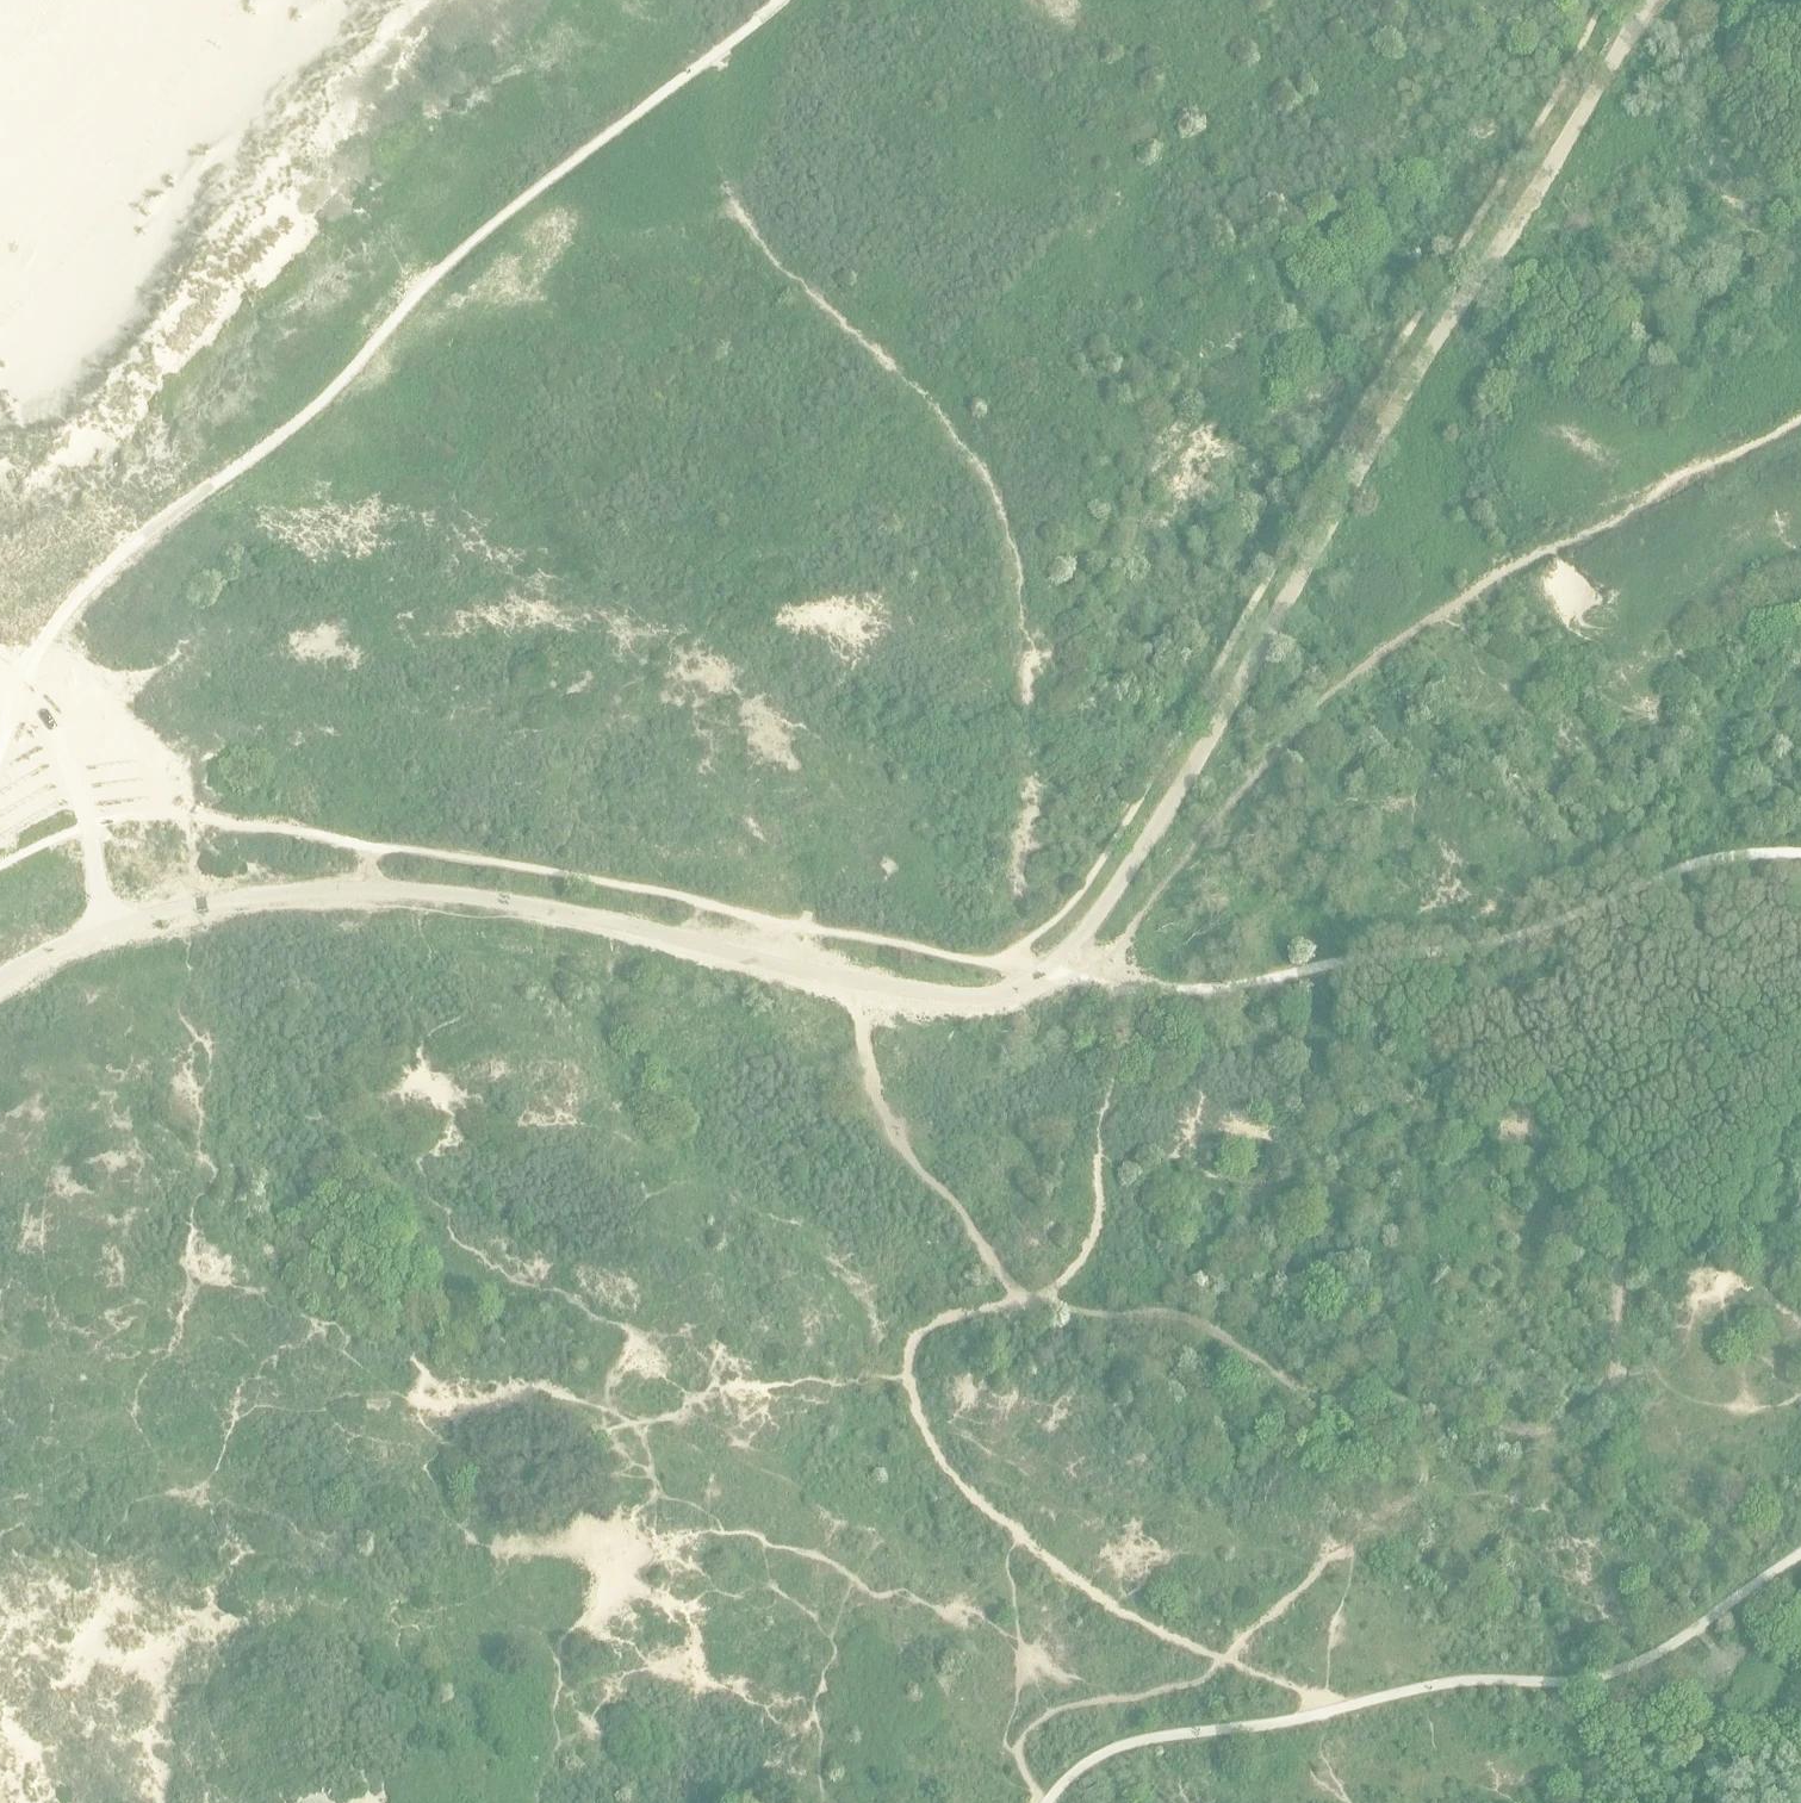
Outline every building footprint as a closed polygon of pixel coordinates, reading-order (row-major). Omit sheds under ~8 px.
[(337,1797),(327,1793),(317,1794),(307,1799),(303,1802),(345,1802),(337,1797)]
